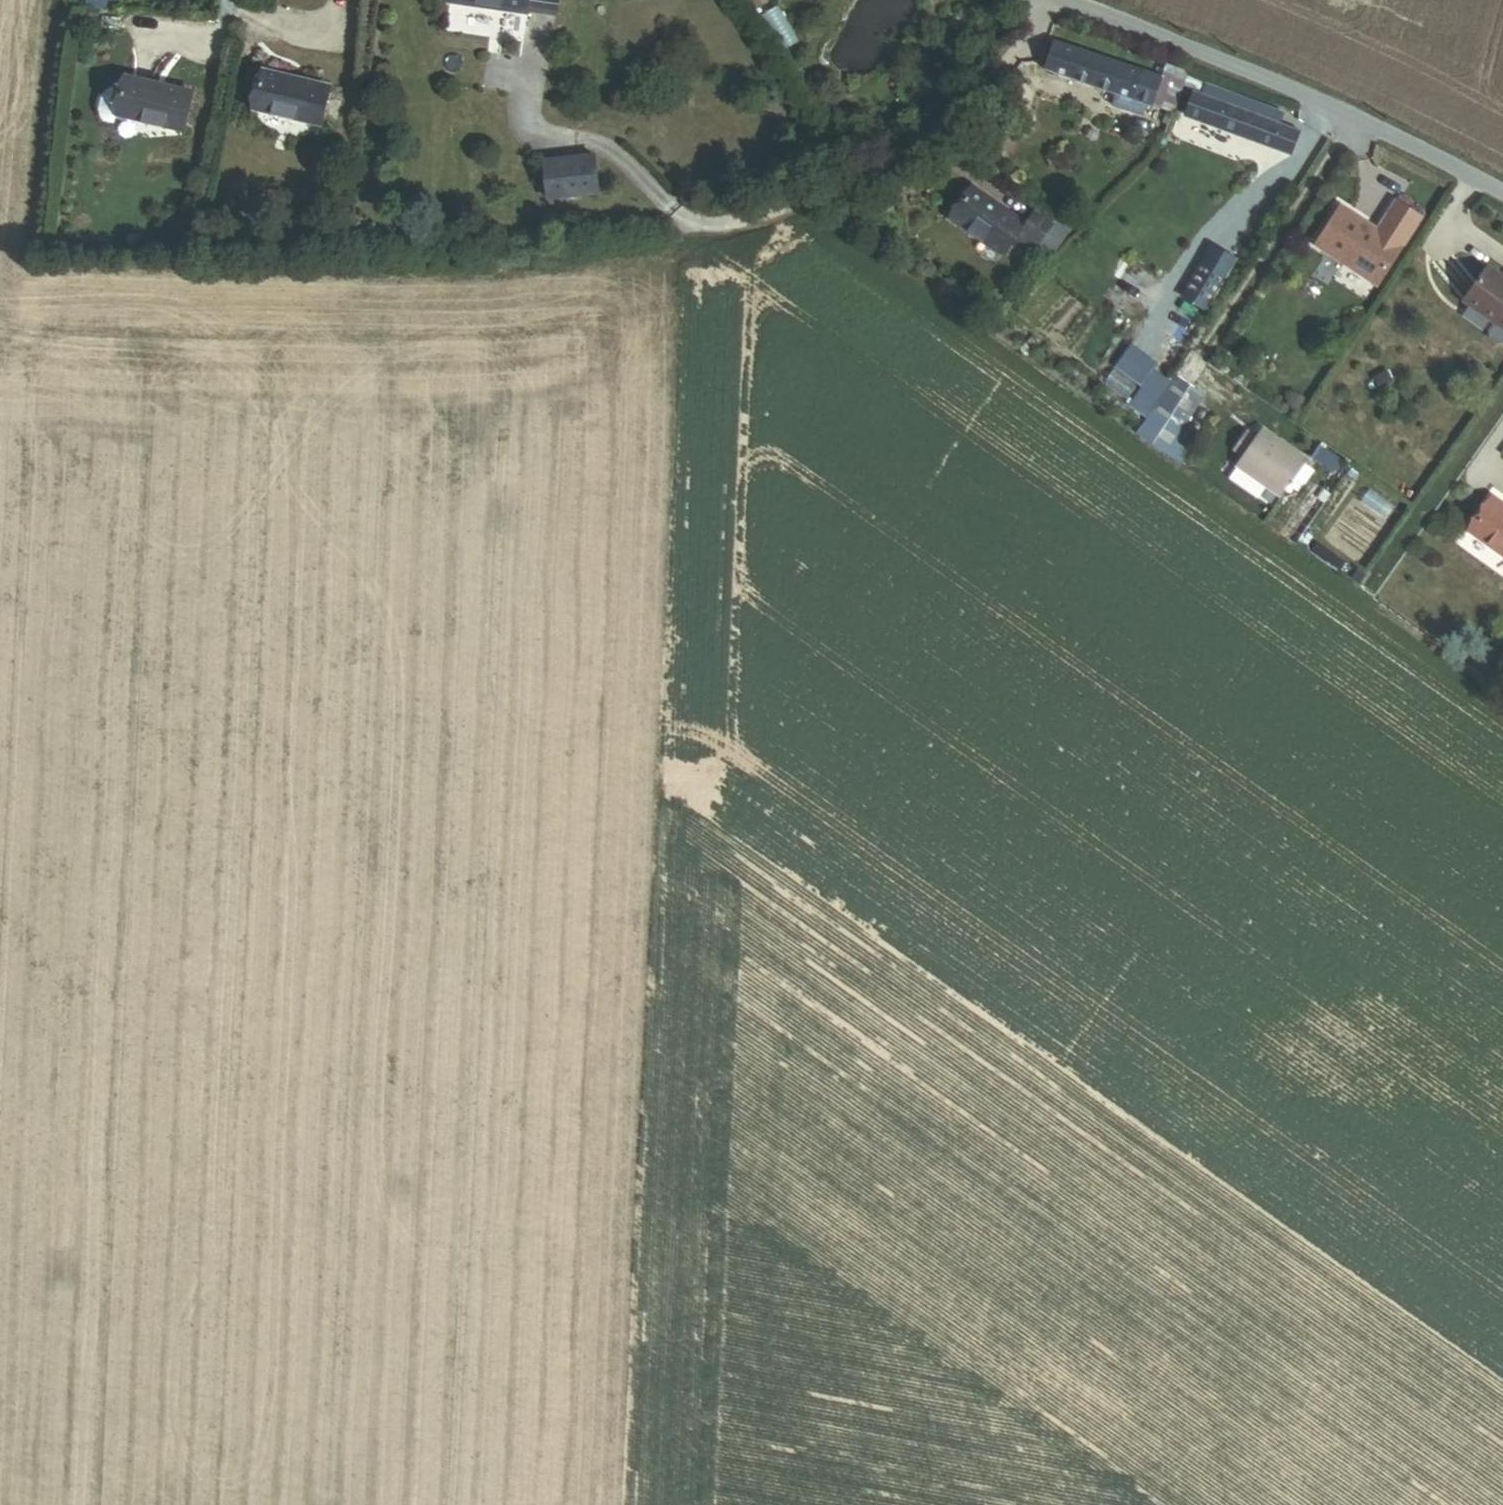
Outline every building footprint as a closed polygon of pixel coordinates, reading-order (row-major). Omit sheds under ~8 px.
[(450,2),(527,13),(527,11),(556,15),(558,0),(450,0),(450,2)] [(1162,77),(1056,41),(1046,70),(1118,94),(1114,106),(1143,116),(1147,102),(1175,112),(1188,71),(1166,64),(1162,77)] [(256,109),(321,126),(330,89),(265,72),(256,109)] [(130,77),(127,87),(116,84),(111,87),(107,93),(103,108),(105,115),(110,120),(119,122),(120,115),(183,130),(192,93),(130,77)] [(1293,156),(1302,129),(1263,116),(1268,104),(1228,90),(1224,101),(1196,91),(1187,118),(1293,156)] [(542,161),(547,201),(602,195),(597,154),(542,161)] [(1026,223),(972,186),(949,219),(1003,256),(1014,242),(1031,254),(1052,223),(1035,211),(1026,223)] [(1377,229),(1341,205),(1315,245),(1377,285),(1421,217),(1395,200),(1377,229)] [(1184,297),(1208,310),(1237,257),(1213,244),(1184,297)] [(1485,262),(1461,299),(1491,318),(1485,327),(1487,334),(1495,339),(1501,337),(1502,335),(1502,273),(1485,262)] [(1209,393),(1178,373),(1154,409),(1138,434),(1182,463),(1199,438),(1185,429),(1209,393)] [(1262,432),(1258,438),(1248,431),(1234,450),(1244,457),(1238,465),(1284,497),(1291,487),(1299,492),(1314,471),(1306,465),(1307,464),(1262,432)] [(1376,503),(1362,493),(1342,522),(1356,532),(1376,503)] [(1493,496),(1468,531),(1502,556),(1502,504),(1493,496)]
